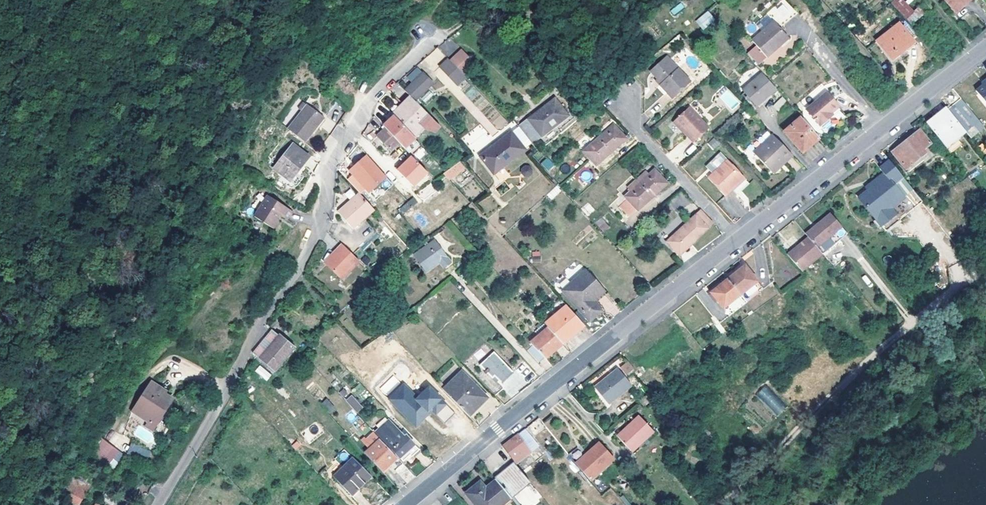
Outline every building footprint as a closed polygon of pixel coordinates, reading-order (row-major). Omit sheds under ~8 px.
[(784,0),(781,0),(771,9),(784,24),(796,14),(784,0)] [(796,14),(798,12),(787,0),(784,0),(796,14)] [(914,11),(904,0),(893,0),(890,3),(906,19),(914,11)] [(945,0),(957,13),(970,0),(945,0)] [(681,3),(670,10),(673,15),(684,8),(681,3)] [(918,9),(907,18),(912,24),(923,14),(918,9)] [(706,14),(697,21),(704,30),(713,22),(706,14)] [(765,27),(771,19),(765,15),(759,22),(765,27)] [(768,56),(789,38),(773,21),(753,40),(768,56)] [(773,21),(789,38),(790,38),(775,21),(773,21)] [(899,25),(877,42),(892,61),(913,44),(899,25)] [(757,62),(765,56),(755,46),(749,52),(757,62)] [(472,63),(460,50),(449,61),(462,74),(472,63)] [(460,50),(472,63),(473,62),(461,50),(460,50)] [(668,56),(652,71),(659,79),(663,83),(660,85),(673,99),(692,82),(668,56)] [(455,84),(464,77),(462,74),(449,61),(446,59),(438,67),(455,84)] [(768,79),(762,73),(743,91),(757,106),(776,89),(768,79)] [(415,82),(425,91),(431,84),(422,75),(415,82)] [(414,101),(425,91),(415,82),(405,92),(410,98),(414,101)] [(826,133),(830,130),(845,115),(825,93),(810,107),(806,110),(826,133)] [(773,106),(779,110),(786,100),(780,96),(773,106)] [(414,101),(410,98),(402,105),(404,107),(402,108),(422,129),(432,118),(414,101)] [(532,118),(544,135),(570,115),(557,99),(532,118)] [(287,129),(303,142),(322,118),(306,106),(287,129)] [(689,107),(674,120),(693,142),(708,128),(689,107)] [(413,138),(422,129),(402,108),(393,118),(413,138)] [(957,139),(965,133),(947,109),(927,125),(941,142),(950,154),(961,146),(957,139)] [(413,138),(393,118),(383,128),(386,130),(399,145),(405,150),(415,141),(413,138)] [(441,127),(432,118),(422,129),(426,132),(436,133),(441,127)] [(532,118),(523,125),(536,141),(544,135),(532,118)] [(784,133),(802,154),(819,139),(801,118),(784,133)] [(521,125),(513,131),(527,148),(535,142),(521,125)] [(598,139),(610,153),(625,140),(613,127),(598,139)] [(379,136),(393,150),(399,145),(386,130),(379,136)] [(484,157),(498,173),(527,148),(513,131),(484,157)] [(893,153),(907,171),(933,149),(919,132),(893,153)] [(391,152),(393,150),(379,136),(377,138),(391,152)] [(713,150),(720,144),(715,137),(708,142),(713,150)] [(775,139),(773,137),(766,143),(768,145),(775,139)] [(596,165),(610,153),(598,139),(584,151),(596,165)] [(776,140),(775,139),(768,145),(766,143),(754,154),(770,172),(782,161),(785,163),(791,156),(776,140)] [(287,152),(303,165),(309,158),(292,146),(287,152)] [(421,147),(413,154),(419,159),(426,152),(421,147)] [(289,181),(303,165),(287,152),(273,169),(289,181)] [(396,169),(414,187),(429,173),(411,154),(396,169)] [(390,183),(366,156),(359,162),(356,160),(354,162),(356,165),(353,167),(378,194),(390,183)] [(548,158),(540,163),(547,172),(554,166),(548,158)] [(459,161),(443,173),(450,181),(465,168),(459,161)] [(782,161),(770,172),(772,174),(785,163),(782,161)] [(745,181),(728,162),(708,179),(725,198),(745,181)] [(874,218),(879,214),(895,203),(906,217),(908,216),(923,204),(901,176),(890,162),(881,170),(885,175),(880,180),(875,183),(877,186),(869,192),(864,196),(860,199),(867,209),(874,218)] [(533,172),(527,164),(520,170),(526,178),(533,172)] [(652,197),(666,184),(654,171),(649,177),(645,173),(636,181),(640,184),(652,197)] [(652,197),(640,184),(636,181),(628,189),(631,192),(625,197),(627,199),(619,206),(628,217),(636,210),(637,211),(652,197)] [(417,192),(423,201),(437,192),(431,183),(417,192)] [(877,186),(875,183),(867,189),(869,192),(877,186)] [(552,199),(561,191),(557,186),(548,194),(552,199)] [(290,213),(267,194),(252,214),(269,228),(275,221),(273,220),(277,214),(284,219),(290,213)] [(372,210),(358,195),(337,215),(351,230),(372,210)] [(445,210),(441,205),(427,216),(423,211),(419,206),(413,199),(401,208),(420,230),(445,210)] [(890,229),(906,217),(895,203),(879,214),(890,229)] [(713,225),(700,212),(696,216),(708,230),(713,225)] [(890,229),(879,214),(874,218),(886,233),(890,229)] [(808,238),(817,249),(822,255),(846,236),(842,230),(830,215),(805,234),(808,238)] [(696,216),(681,229),(694,243),(708,230),(696,216)] [(597,224),(602,231),(609,226),(604,218),(597,224)] [(694,243),(681,229),(666,242),(679,256),(694,243)] [(822,255),(817,249),(808,238),(798,246),(787,255),(796,267),(801,272),(812,263),(822,255)] [(412,259),(426,275),(438,265),(443,270),(449,264),(432,243),(412,259)] [(327,267),(341,281),(358,263),(342,247),(335,254),(337,255),(327,267)] [(478,254),(470,261),(474,265),(479,261),(481,264),(484,261),(478,254)] [(954,283),(965,278),(958,263),(948,268),(954,283)] [(727,280),(745,303),(762,290),(745,267),(727,280)] [(585,272),(578,278),(595,298),(602,292),(585,272)] [(595,298),(578,278),(562,291),(589,321),(599,312),(591,302),(595,298)] [(728,316),(745,303),(727,280),(710,293),(728,316)] [(567,306),(545,324),(549,329),(562,345),(583,327),(567,306)] [(533,347),(545,360),(562,345),(549,329),(531,344),(533,347)] [(252,354),(257,357),(260,359),(279,337),(271,331),(252,354)] [(274,371),(293,349),(279,337),(260,359),(274,371)] [(545,360),(533,347),(528,352),(539,364),(545,360)] [(492,351),(479,365),(485,371),(484,372),(486,374),(487,373),(493,378),(495,377),(502,384),(514,373),(492,351)] [(633,370),(626,363),(621,368),(627,375),(633,370)] [(267,381),(272,374),(259,365),(254,372),(267,381)] [(595,389),(607,405),(630,386),(617,371),(595,389)] [(442,391),(468,416),(486,398),(461,373),(442,391)] [(379,387),(384,394),(399,383),(394,376),(379,387)] [(405,382),(387,396),(413,428),(434,412),(443,423),(455,414),(431,384),(416,396),(405,382)] [(152,383),(132,413),(147,423),(151,425),(160,413),(163,415),(171,402),(164,397),(158,394),(161,389),(152,383)] [(764,385),(756,395),(779,415),(787,405),(764,385)] [(346,400),(357,412),(361,407),(350,396),(346,400)] [(326,398),(321,403),(330,414),(336,409),(326,398)] [(163,415),(160,413),(151,425),(147,423),(145,427),(153,432),(163,415)] [(618,439),(631,454),(654,434),(641,419),(618,439)] [(374,433),(390,451),(391,451),(403,462),(410,456),(411,457),(419,450),(405,436),(403,437),(388,421),(374,433)] [(525,430),(517,437),(519,441),(521,440),(529,454),(538,447),(525,430)] [(373,433),(362,442),(369,449),(379,440),(373,433)] [(501,447),(512,462),(513,464),(529,454),(521,440),(519,441),(517,437),(501,447)] [(102,438),(92,452),(113,467),(123,454),(102,438)] [(364,454),(381,472),(396,458),(379,440),(369,449),(364,454)] [(133,441),(126,452),(142,463),(149,452),(133,441)] [(587,457),(600,446),(598,443),(585,455),(587,457)] [(585,455),(574,464),(589,482),(614,461),(600,446),(587,457),(585,455)] [(350,495),(370,478),(352,458),(333,477),(350,495)] [(511,500),(530,486),(520,473),(513,464),(512,462),(493,477),(495,480),(510,499),(511,500)] [(395,470),(407,484),(415,478),(402,463),(395,470)] [(89,483),(73,477),(64,501),(75,504),(81,504),(89,483)] [(510,499),(495,480),(485,488),(480,483),(466,494),(475,504),(503,504),(510,499)] [(101,499),(109,504),(114,504),(116,502),(107,493),(101,499)]
